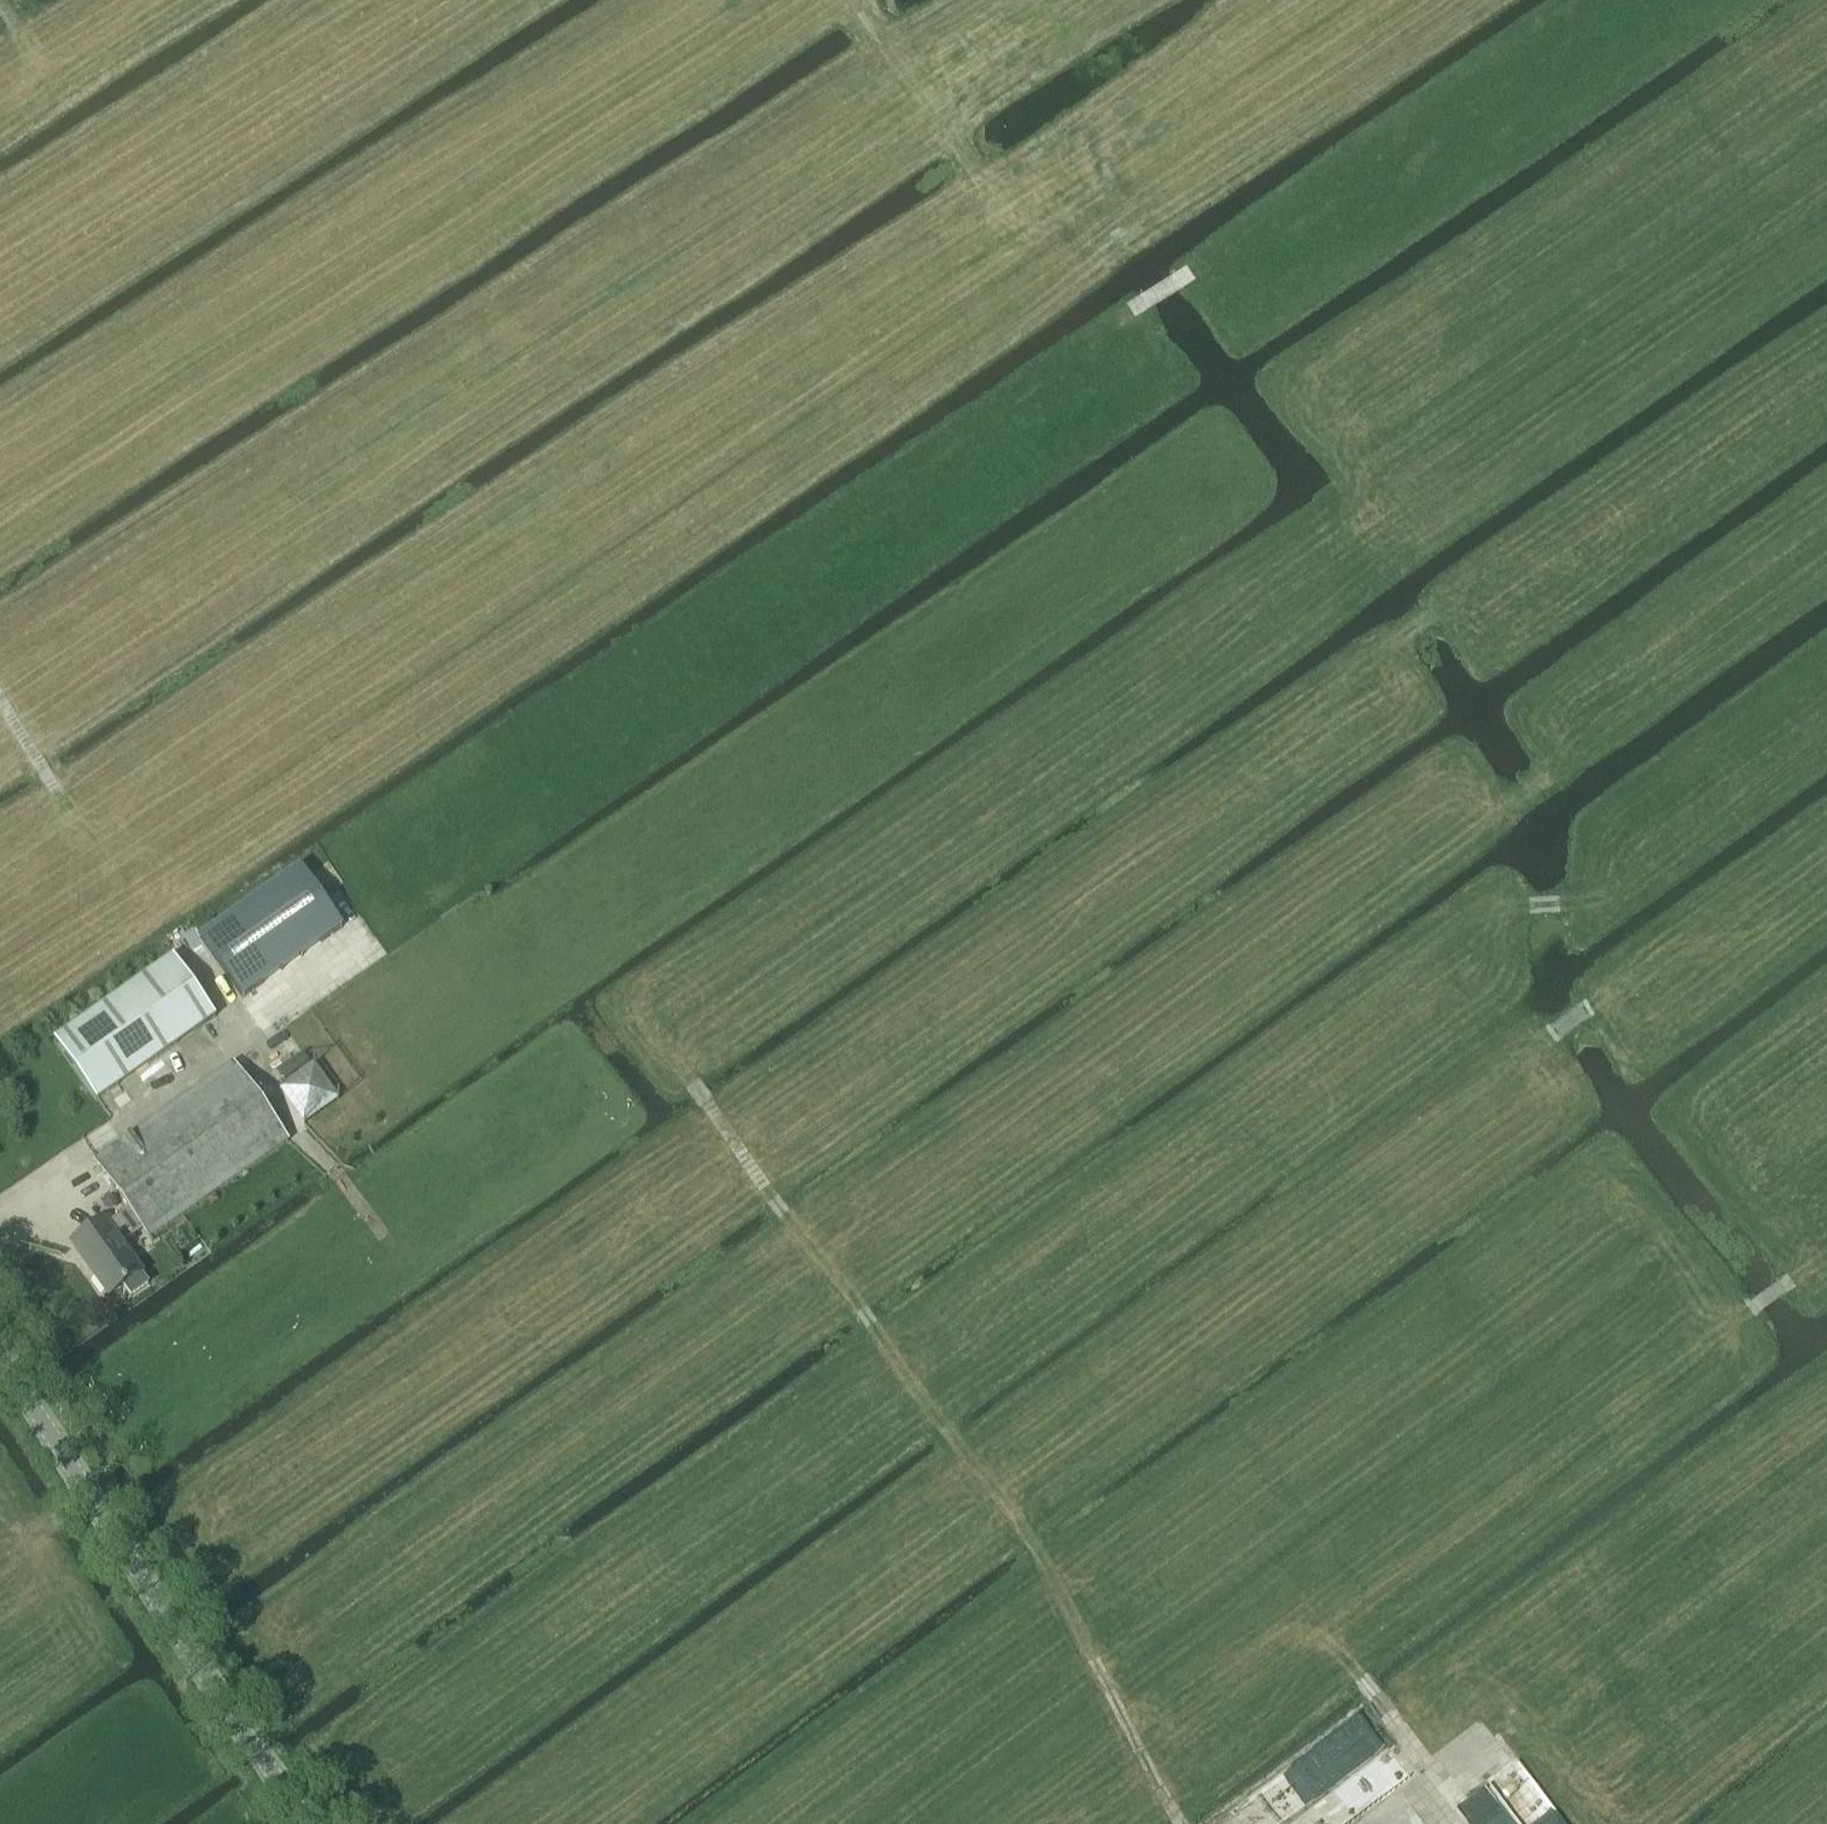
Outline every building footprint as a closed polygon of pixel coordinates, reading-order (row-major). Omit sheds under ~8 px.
[(299,868),(200,939),(242,999),(342,929),(299,868)] [(96,1102),(103,1098),(216,1018),(173,957),(53,1042),(96,1102)] [(309,1066),(302,1056),(277,1074),(284,1084),(309,1066)] [(150,1241),(288,1143),(233,1065),(95,1162),(129,1210),(108,1225),(105,1221),(71,1245),(108,1299),(143,1274),(122,1245),(143,1231),(150,1241)] [(303,1126),(337,1103),(313,1067),(279,1090),(303,1126)]
